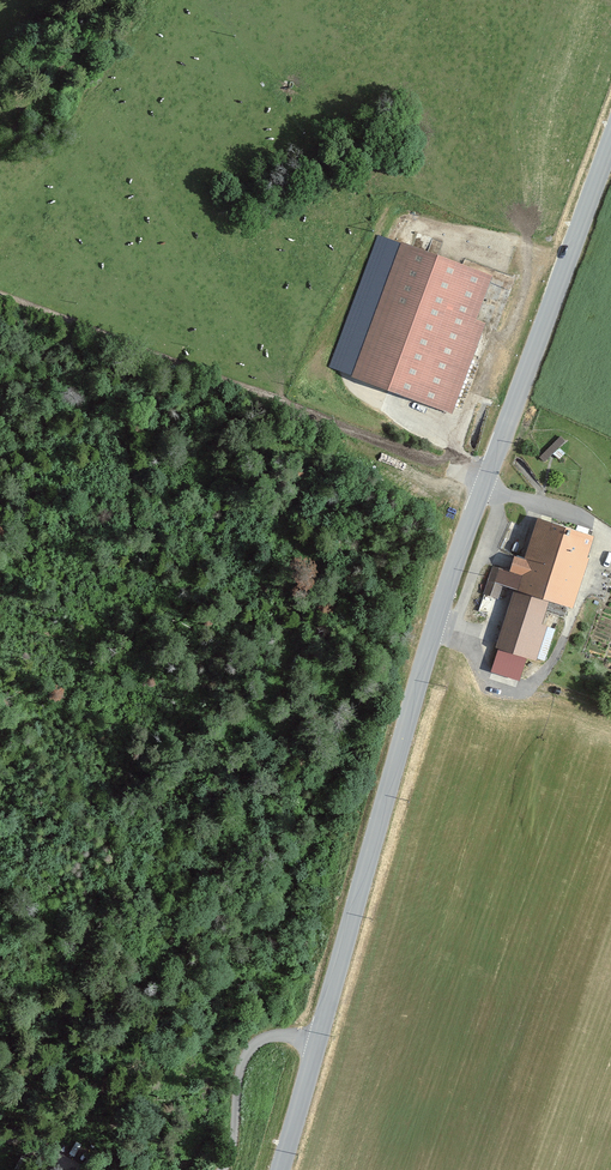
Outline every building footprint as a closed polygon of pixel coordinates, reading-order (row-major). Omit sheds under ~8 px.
[(380,301),(400,247),(378,239),(358,293),(380,301)] [(492,276),(402,243),(400,247),(380,301),(352,375),(452,412),(484,325),(475,321),(492,276)] [(548,458),(567,438),(562,433),(543,452),(548,458)] [(514,588),(496,646),(500,648),(526,656),(536,659),(536,656),(545,659),(554,629),(541,625),(546,609),(565,615),(567,606),(573,607),(588,559),(586,558),(594,535),(537,518),(525,559),(515,556),(510,571),(493,566),(479,611),(488,614),(494,596),(497,597),(501,583),(514,588)] [(526,656),(500,648),(493,669),(519,677),(526,656)]
